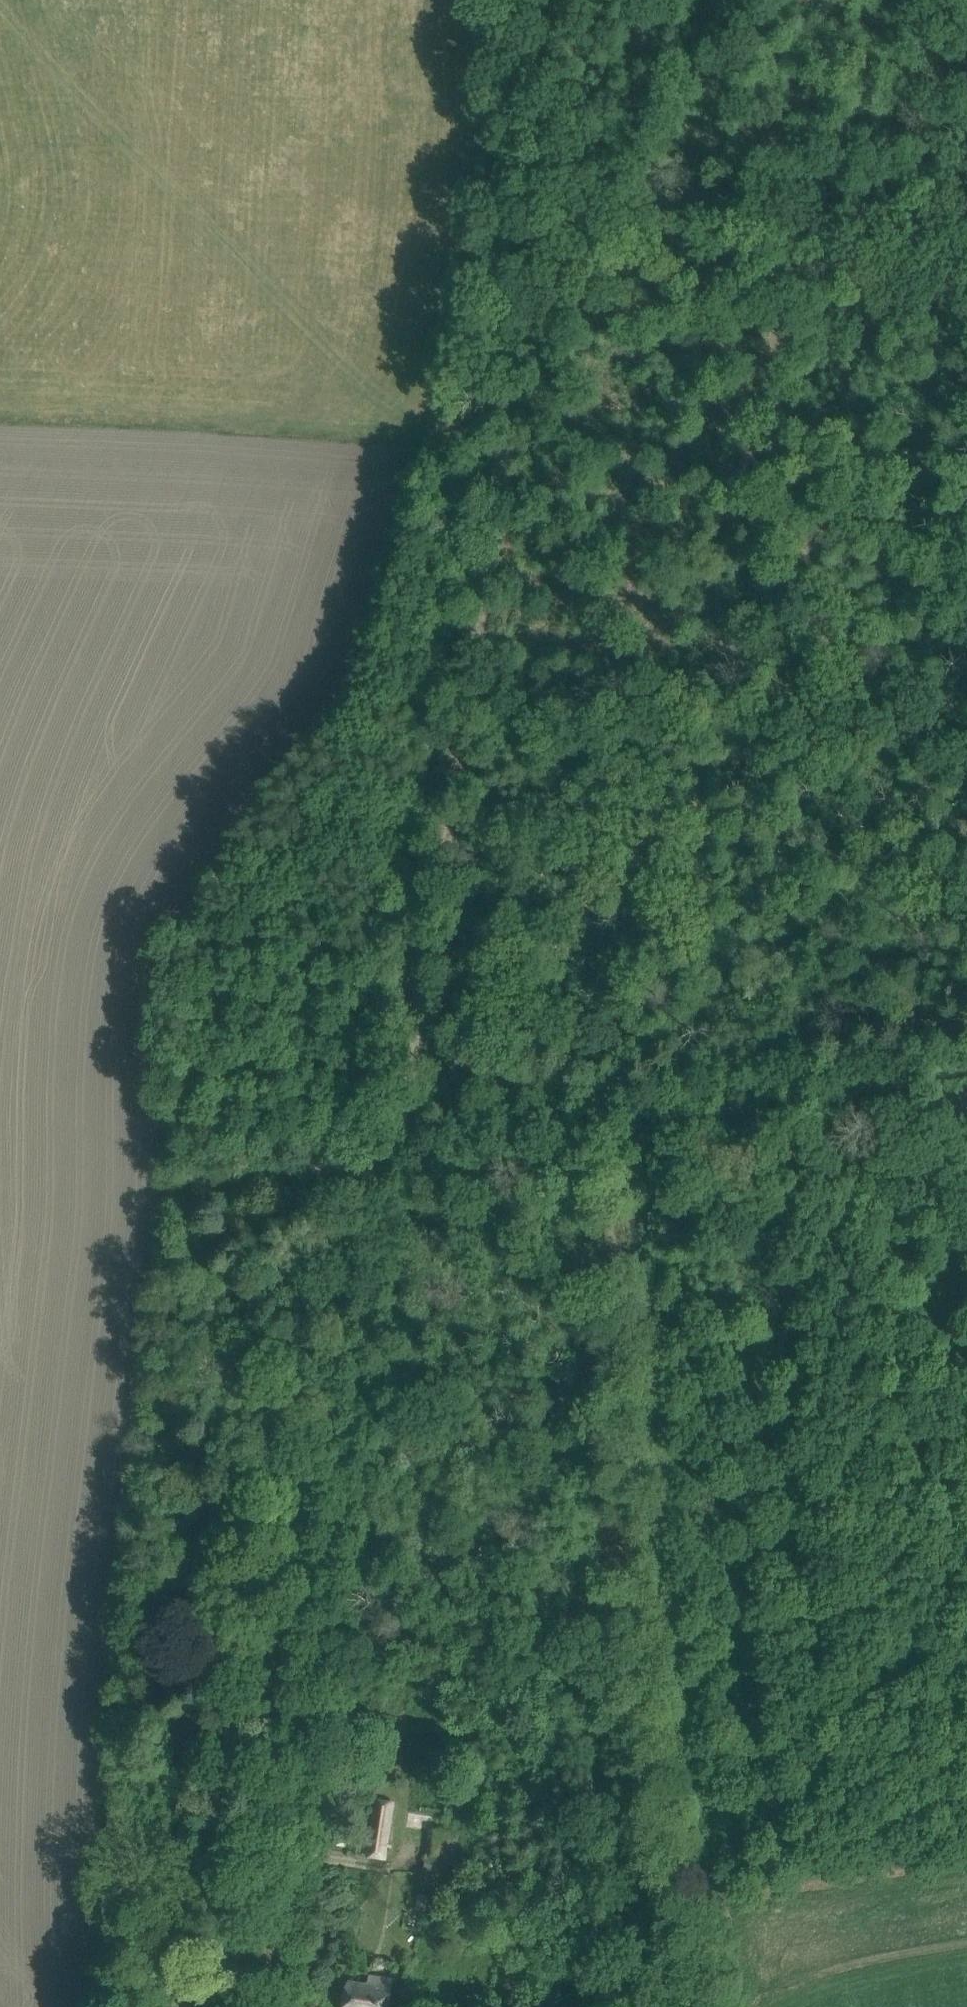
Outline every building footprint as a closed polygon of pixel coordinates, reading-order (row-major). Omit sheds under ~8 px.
[(387,1851),(395,1802),(377,1800),(375,1799),(375,1801),(377,1801),(370,1848),(368,1848),(368,1849),(369,1849),(368,1855),(385,1858),(386,1858),(387,1851)] [(415,1811),(413,1824),(426,1826),(428,1813),(415,1811)] [(398,1980),(372,1976),(370,1984),(350,1981),(346,2006),(394,2006),(398,1980)]
